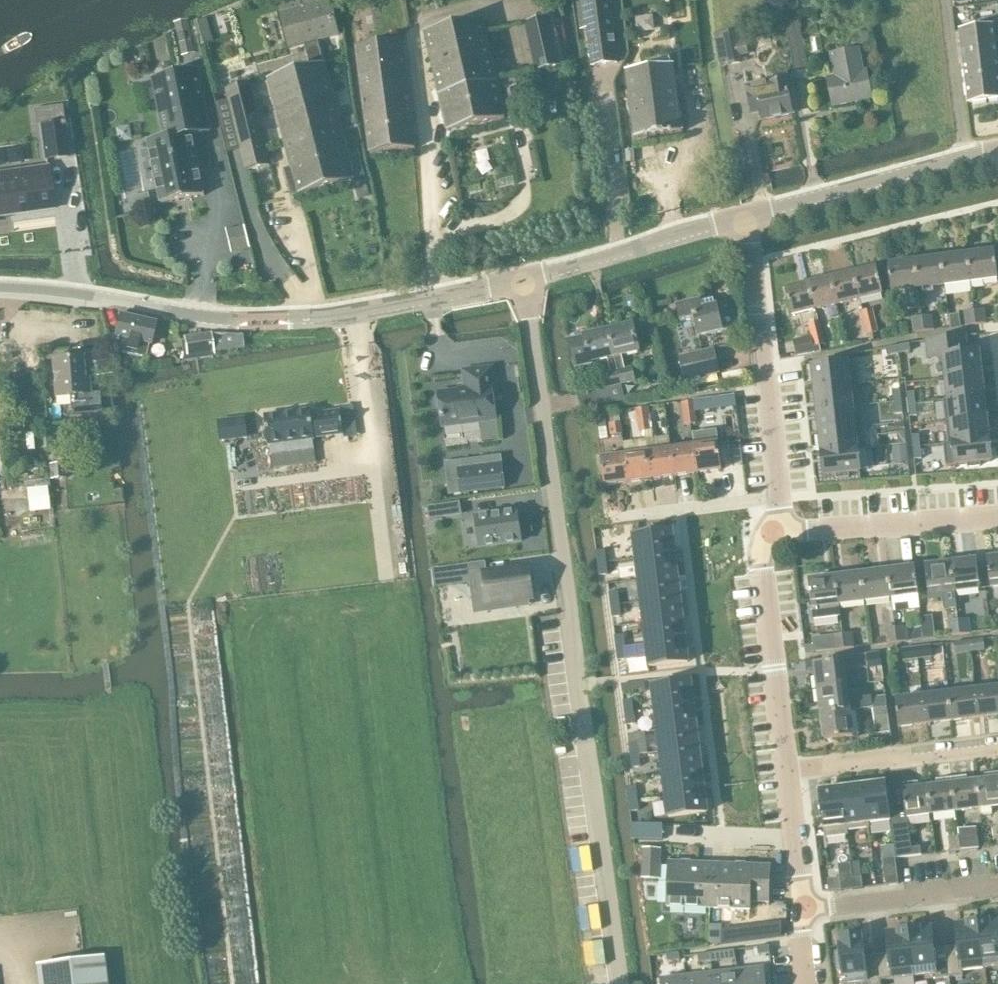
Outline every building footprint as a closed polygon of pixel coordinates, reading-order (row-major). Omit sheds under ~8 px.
[(577,3),(580,22),(586,21),(587,29),(592,65),(617,62),(609,0),(602,0),(584,2),(577,3)] [(280,14),(282,23),(289,47),(303,43),(317,39),(338,34),(329,1),(280,14)] [(524,23),(535,70),(561,64),(550,17),(524,23)] [(207,19),(198,21),(204,43),(213,40),(207,19)] [(795,69),(808,67),(799,19),(786,21),(795,69)] [(439,95),(496,82),(482,20),(425,33),(439,95)] [(967,29),(959,30),(969,102),(997,98),(997,59),(993,25),(967,29)] [(738,31),(724,34),(724,38),(728,58),(730,65),(744,62),(738,35),(738,31)] [(869,31),(857,34),(859,45),(871,42),(869,31)] [(192,38),(178,41),(182,56),(196,53),(192,38)] [(310,68),(268,79),(284,142),(340,126),(324,64),(317,39),(303,43),(310,68)] [(370,154),(415,148),(402,40),(357,46),(370,154)] [(832,106),(872,98),(866,71),(863,71),(859,49),(831,54),(835,77),(827,78),(832,106)] [(635,138),(682,132),(674,65),(626,72),(635,138)] [(210,130),(198,70),(154,79),(166,139),(148,143),(161,204),(204,195),(192,134),(210,130)] [(789,87),(793,87),(791,77),(746,86),(751,112),(759,111),(761,119),(793,113),(789,87)] [(250,82),(226,88),(230,103),(241,148),(265,142),(254,97),(250,82)] [(504,118),(496,82),(439,95),(448,131),(504,118)] [(509,115),(522,112),(518,88),(504,91),(509,115)] [(44,160),(69,156),(64,122),(40,125),(44,160)] [(285,170),(292,197),(355,180),(340,126),(284,142),(291,168),(285,170)] [(241,148),(247,170),(270,164),(265,142),(241,148)] [(10,209),(11,215),(54,209),(49,171),(48,166),(26,169),(27,174),(0,178),(0,210),(10,209)] [(972,282),(997,279),(997,276),(995,251),(968,255),(972,282)] [(968,255),(942,258),(946,285),(972,282),(968,255)] [(946,285),(942,258),(915,262),(919,289),(946,285)] [(919,289),(915,262),(889,265),(893,292),(906,291),(908,309),(921,308),(919,289)] [(878,267),(855,272),(861,299),(884,294),(878,267)] [(839,305),(861,299),(855,272),(832,278),(839,305)] [(816,310),(839,305),(832,278),(810,283),(816,310)] [(816,310),(810,283),(787,289),(793,316),(816,310)] [(701,300),(676,306),(680,322),(694,319),(699,337),(742,327),(735,300),(715,305),(713,300),(702,302),(701,300)] [(872,308),(862,311),(865,322),(875,320),(872,308)] [(976,309),(978,324),(987,323),(985,308),(976,309)] [(966,326),(978,324),(976,309),(964,311),(966,326)] [(150,344),(155,322),(119,314),(114,337),(116,337),(113,350),(145,358),(148,344),(150,344)] [(959,314),(949,315),(951,328),(961,327),(959,314)] [(922,316),(924,331),(934,330),(932,315),(922,316)] [(914,332),(924,331),(922,316),(912,317),(914,332)] [(865,322),(868,334),(878,332),(875,320),(865,322)] [(812,335),(822,332),(819,321),(809,323),(812,335)] [(894,325),(896,336),(904,334),(902,323),(894,325)] [(632,324),(608,330),(618,371),(625,369),(622,356),(639,352),(632,324)] [(584,338),(571,341),(577,368),(592,365),(592,363),(608,359),(611,372),(618,371),(608,330),(584,336),(584,338)] [(812,335),(815,346),(825,344),(822,332),(812,335)] [(187,358),(213,355),(210,333),(184,337),(187,358)] [(967,335),(927,340),(929,355),(945,353),(947,379),(984,374),(981,349),(969,351),(967,335)] [(909,342),(897,345),(899,353),(911,350),(909,342)] [(897,345),(885,347),(887,355),(899,353),(897,345)] [(714,347),(678,355),(681,368),(684,381),(720,373),(717,360),(714,347)] [(83,395),(90,394),(89,379),(84,379),(83,357),(51,360),(54,397),(71,396),(72,409),(84,408),(83,395)] [(857,361),(812,367),(814,389),(860,384),(857,361)] [(494,402),(498,401),(494,365),(462,370),(465,388),(438,392),(442,427),(497,420),(494,402)] [(618,371),(621,384),(635,381),(632,367),(625,369),(618,371)] [(611,372),(604,374),(607,387),(621,384),(618,371),(611,372)] [(984,374),(947,379),(950,399),(986,395),(984,374)] [(607,387),(597,389),(601,405),(625,401),(621,384),(607,387)] [(860,384),(814,389),(817,411),(862,405),(860,384)] [(900,389),(892,390),(894,402),(902,401),(900,389)] [(915,391),(907,393),(908,405),(916,404),(915,391)] [(950,399),(946,400),(948,422),(989,417),(986,395),(950,399)] [(714,398),(700,400),(701,412),(716,410),(714,398)] [(685,413),(695,412),(693,401),(684,402),(685,413)] [(902,401),(894,402),(895,414),(903,413),(902,401)] [(916,404),(908,405),(909,417),(918,416),(916,404)] [(862,405),(817,411),(819,432),(865,426),(862,405)] [(648,418),(647,407),(635,408),(637,420),(648,418)] [(311,409),(264,415),(266,430),(268,441),(268,445),(270,445),(272,457),(314,452),(313,439),(315,439),(314,438),(343,434),(340,410),(311,414),(311,409)] [(619,412),(609,413),(611,423),(620,422),(619,412)] [(696,423),(695,412),(685,413),(687,425),(696,423)] [(245,416),(218,419),(221,441),(248,437),(245,416)] [(989,417),(948,422),(951,443),(955,443),(991,439),(989,417)] [(648,418),(637,420),(638,431),(649,430),(648,418)] [(611,435),(623,433),(622,421),(620,422),(611,423),(609,423),(611,435)] [(94,423),(81,424),(82,441),(96,439),(94,423)] [(865,426),(819,432),(822,455),(867,450),(865,426)] [(716,429),(693,433),(695,445),(699,473),(722,469),(716,429)] [(905,432),(897,433),(898,445),(906,444),(905,432)] [(920,434),(911,435),(913,447),(921,446),(920,434)] [(951,443),(946,444),(948,466),(969,464),(969,468),(983,466),(982,463),(994,461),(991,439),(955,443),(951,443)] [(675,476),(699,473),(695,445),(671,449),(675,476)] [(906,445),(894,446),(896,463),(908,461),(906,445)] [(921,446),(913,447),(914,459),(922,458),(921,446)] [(652,479),(675,476),(671,449),(648,452),(652,479)] [(867,450),(822,455),(824,476),(836,475),(836,479),(849,478),(849,474),(861,472),(858,451),(867,450)] [(629,482),(652,479),(648,452),(625,455),(629,482)] [(605,486),(629,482),(625,455),(601,459),(605,486)] [(500,464),(457,469),(460,494),(504,489),(500,464)] [(65,465),(49,467),(50,482),(66,480),(65,465)] [(439,505),(428,507),(430,520),(441,518),(439,505)] [(522,541),(518,512),(475,518),(479,547),(522,541)] [(672,531),(635,536),(637,558),(675,554),(672,531)] [(605,550),(597,551),(599,563),(607,562),(605,550)] [(675,554),(637,558),(640,580),(678,575),(675,554)] [(987,559),(991,588),(997,587),(997,557),(987,559)] [(952,563),(955,592),(980,589),(977,560),(952,563)] [(485,562),(446,568),(447,579),(482,574),(486,605),(529,599),(534,598),(530,568),(487,574),(485,562)] [(607,562),(599,563),(600,575),(608,574),(607,562)] [(952,563),(927,566),(931,600),(944,598),(945,609),(957,608),(955,592),(952,563)] [(889,571),(893,598),(920,595),(917,568),(889,571)] [(866,602),(893,598),(889,571),(862,574),(866,602)] [(839,605),(866,602),(862,574),(836,577),(839,605)] [(678,575),(640,580),(642,601),(680,597),(678,575)] [(836,577),(809,581),(814,619),(840,616),(839,605),(836,577)] [(617,593),(609,594),(610,606),(618,605),(617,593)] [(680,597),(642,601),(645,623),(683,618),(680,597)] [(618,605),(610,606),(612,618),(620,617),(618,605)] [(936,638),(933,615),(920,617),(923,640),(936,638)] [(683,618),(645,623),(647,644),(685,640),(683,618)] [(969,619),(959,620),(960,634),(970,633),(969,619)] [(959,620),(947,621),(949,636),(960,635),(960,634),(959,620)] [(905,626),(896,627),(898,642),(907,640),(905,626)] [(898,642),(896,627),(885,629),(887,643),(898,642)] [(842,634),(844,648),(854,647),(853,633),(842,634)] [(834,649),(844,648),(842,634),(832,635),(834,649)] [(623,635),(615,636),(616,648),(624,647),(623,635)] [(983,639),(970,640),(972,651),(985,650),(983,639)] [(685,640),(647,644),(650,666),(688,662),(685,640)] [(972,651),(970,640),(954,642),(955,653),(972,651)] [(931,645),(918,647),(919,658),(932,657),(931,645)] [(624,647),(616,648),(618,660),(626,659),(624,647)] [(919,658),(918,647),(902,649),(903,660),(919,658)] [(867,668),(882,666),(881,655),(866,657),(867,668)] [(819,689),(848,686),(845,660),(816,664),(819,689)] [(690,682),(652,686),(655,708),(693,704),(690,682)] [(848,686),(819,689),(822,714),(851,711),(873,708),(871,698),(871,697),(850,700),(848,686)] [(997,716),(997,688),(976,690),(980,718),(997,716)] [(954,721),(980,718),(976,690),(950,694),(954,721)] [(927,725),(954,721),(950,694),(924,697),(927,725)] [(886,696),(871,698),(873,708),(887,707),(886,696)] [(927,725),(924,697),(897,700),(901,728),(927,725)] [(631,700),(623,701),(624,713),(633,712),(631,700)] [(693,704),(655,708),(658,730),(695,725),(693,704)] [(887,707),(873,708),(876,733),(890,731),(887,707)] [(851,711),(822,714),(826,740),(854,737),(851,711)] [(633,712),(624,713),(626,725),(634,724),(633,712)] [(695,725),(658,730),(660,751),(698,747),(695,725)] [(637,743),(629,744),(630,756),(638,755),(637,743)] [(698,747),(660,751),(663,773),(701,768),(698,747)] [(638,755),(630,756),(632,768),(640,767),(638,755)] [(701,768),(663,773),(665,794),(703,790),(701,768)] [(986,775),(986,781),(977,782),(980,809),(981,809),(982,815),(993,814),(992,807),(997,807),(997,774),(986,775)] [(957,812),(980,809),(977,782),(969,783),(968,777),(953,779),(957,812)] [(932,815),(957,812),(953,779),(937,781),(938,787),(929,788),(932,815)] [(868,823),(891,820),(890,816),(886,782),(864,785),(868,823)] [(908,818),(932,815),(929,788),(920,789),(919,784),(905,785),(906,790),(904,791),(907,813),(908,818)] [(847,830),(848,830),(869,828),(868,823),(864,785),(842,788),(847,830)] [(634,786),(626,787),(628,799),(636,798),(634,786)] [(848,835),(848,830),(847,830),(842,788),(819,791),(820,803),(815,803),(817,817),(822,816),(825,838),(848,835)] [(703,790),(665,794),(668,817),(706,812),(703,790)] [(636,798),(628,799),(629,811),(637,810),(636,798)] [(891,820),(895,857),(896,858),(921,855),(920,846),(911,847),(910,835),(908,818),(907,813),(891,816),(890,816),(891,820)] [(960,835),(962,850),(979,848),(977,827),(959,829),(960,835)] [(947,837),(949,851),(962,850),(960,835),(947,837)] [(661,864),(662,850),(645,849),(645,863),(661,864)] [(882,859),(886,885),(899,884),(896,858),(895,857),(882,859)] [(668,906),(710,908),(712,864),(671,862),(668,906)] [(838,864),(841,891),(854,889),(853,878),(851,863),(838,864)] [(712,864),(710,908),(750,910),(751,902),(769,903),(771,867),(712,864)] [(861,877),(853,878),(854,889),(863,888),(861,877)] [(979,921),(984,969),(997,967),(997,919),(979,921)] [(959,946),(947,947),(950,978),(964,976),(963,971),(984,969),(979,921),(956,924),(959,946)] [(909,929),(915,977),(936,974),(936,979),(950,978),(947,947),(934,949),(932,927),(909,929)] [(881,981),(915,977),(909,929),(887,932),(890,954),(877,955),(880,981),(881,981)] [(877,955),(865,957),(863,935),(839,937),(841,952),(836,953),(838,971),(843,970),(845,983),(882,983),(881,981),(880,981),(877,955)] [(769,946),(758,947),(759,955),(770,953),(769,946)] [(722,952),(710,953),(711,961),(723,960),(722,952)] [(679,953),(667,954),(668,961),(668,962),(680,961),(679,959),(679,953)] [(710,953),(698,955),(699,963),(711,961),(710,953)] [(43,964),(34,965),(36,983),(106,983),(103,957),(83,959),(43,964)] [(737,971),(739,983),(764,983),(762,968),(737,971)] [(712,974),(713,983),(739,983),(737,971),(712,974)] [(687,977),(688,983),(713,983),(712,974),(687,977)]
